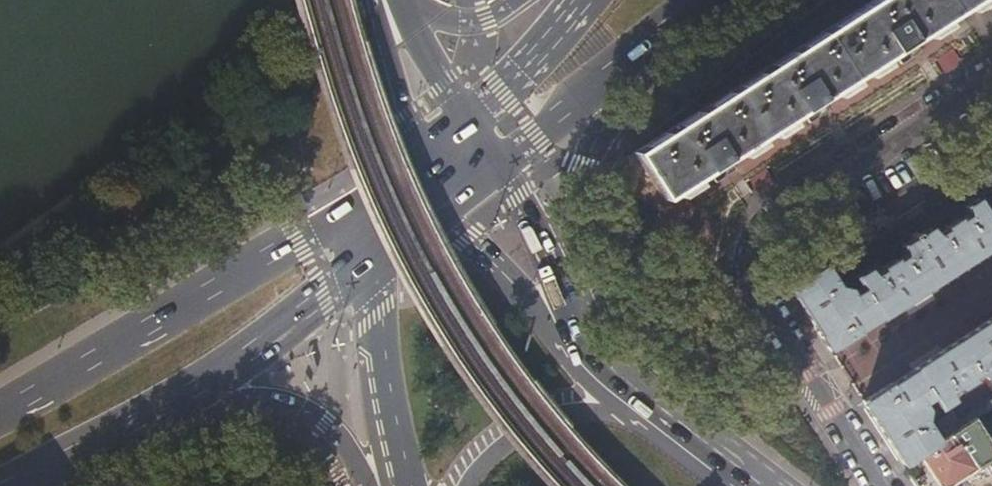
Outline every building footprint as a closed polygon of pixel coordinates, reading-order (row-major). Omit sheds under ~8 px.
[(713,170),(727,161),(724,156),(798,108),(801,114),(820,101),(817,96),(888,50),(892,55),(911,43),(908,38),(967,0),(869,0),(681,120),(713,170)] [(708,173),(713,170),(681,120),(631,152),(660,197),(705,168),(708,173)] [(983,172),(991,187),(991,166),(983,172)] [(970,170),(829,260),(833,267),(974,176),(970,170)] [(829,350),(855,332),(856,330),(878,315),(880,316),(991,243),(991,208),(985,213),(975,199),(964,206),(966,214),(957,220),(955,218),(943,226),(944,228),(935,234),(928,228),(916,235),(914,232),(909,235),(911,238),(901,245),(903,254),(894,261),(893,259),(881,266),(882,269),(873,274),(865,270),(854,277),(861,288),(854,293),(851,294),(850,293),(847,290),(838,287),(823,264),(788,286),(829,350)] [(902,464),(917,454),(938,441),(924,420),(925,408),(922,403),(931,396),(939,408),(950,400),(948,391),(958,385),(960,386),(971,379),(970,377),(981,371),(986,377),(991,373),(991,316),(914,367),(914,370),(891,385),(889,383),(861,401),(902,464)] [(967,422),(974,417),(991,406),(991,398),(963,416),(967,422)] [(945,436),(959,427),(950,413),(936,422),(945,436)] [(917,454),(938,485),(947,485),(975,468),(961,447),(971,441),(961,426),(959,427),(945,436),(938,441),(917,454)] [(902,464),(916,485),(938,485),(917,454),(902,464)] [(975,468),(947,485),(991,485),(991,457),(975,468)]
